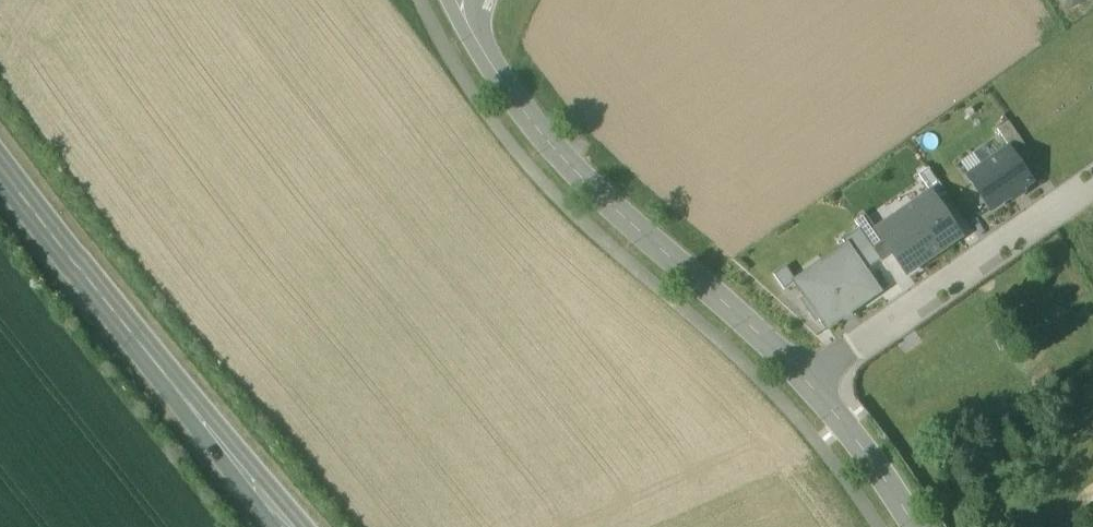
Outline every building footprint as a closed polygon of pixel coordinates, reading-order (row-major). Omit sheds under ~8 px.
[(1031,155),(1009,122),(997,130),(1010,149),(1020,163),(1031,155)] [(990,209),(1032,180),(1020,163),(1010,149),(969,178),(990,209)] [(947,193),(929,168),(919,176),(931,194),(936,201),(947,193)] [(907,274),(961,237),(936,201),(931,194),(877,231),(907,274)] [(847,246),(855,258),(856,257),(866,272),(882,261),(860,229),(843,241),(847,246)] [(847,246),(819,266),(823,272),(833,273),(855,258),(847,246)] [(856,257),(855,258),(833,273),(823,272),(819,266),(796,281),(796,282),(796,283),(808,299),(804,301),(816,319),(820,317),(828,328),(880,292),(866,272),(856,257)] [(785,291),(796,283),(796,282),(796,281),(786,266),(774,275),(785,291)]
